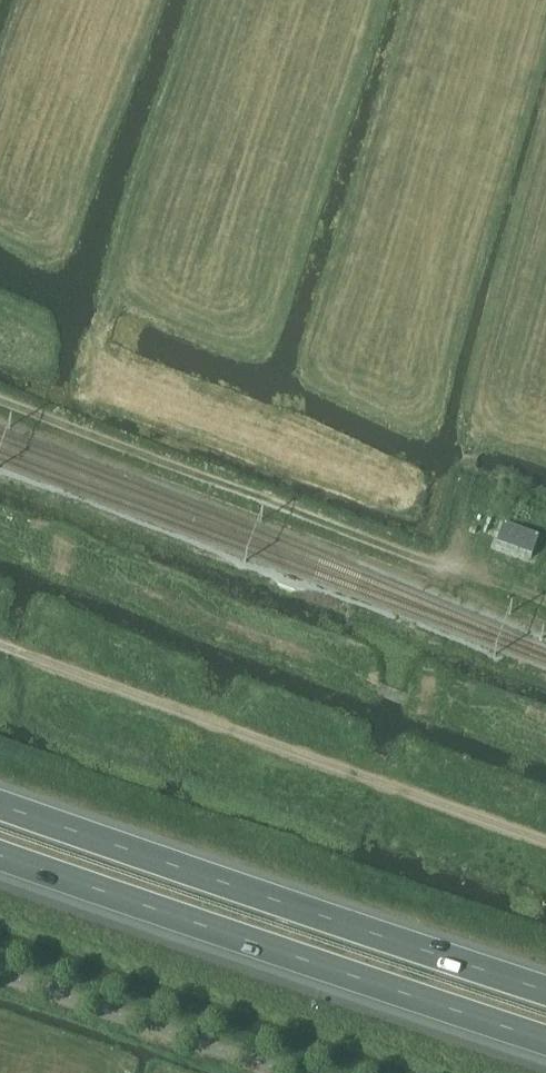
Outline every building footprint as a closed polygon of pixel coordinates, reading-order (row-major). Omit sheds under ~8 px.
[(495,545),(529,557),(536,539),(501,526),(495,545)]
